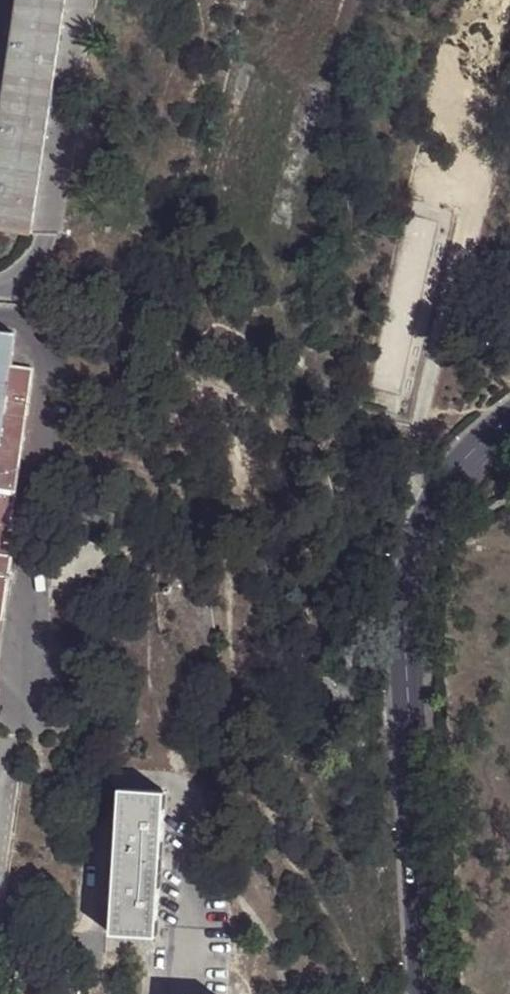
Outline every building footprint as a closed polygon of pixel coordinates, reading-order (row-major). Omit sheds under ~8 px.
[(0,165),(0,231),(32,236),(68,0),(24,0),(0,165)] [(471,241),(410,229),(390,329),(450,341),(471,241)] [(15,337),(0,334),(0,433),(15,337)] [(0,530),(0,625),(14,532),(0,530)] [(302,677),(313,676),(313,664),(299,666),(298,666),(302,677)] [(164,797),(118,793),(109,939),(124,938),(155,941),(164,797)]
